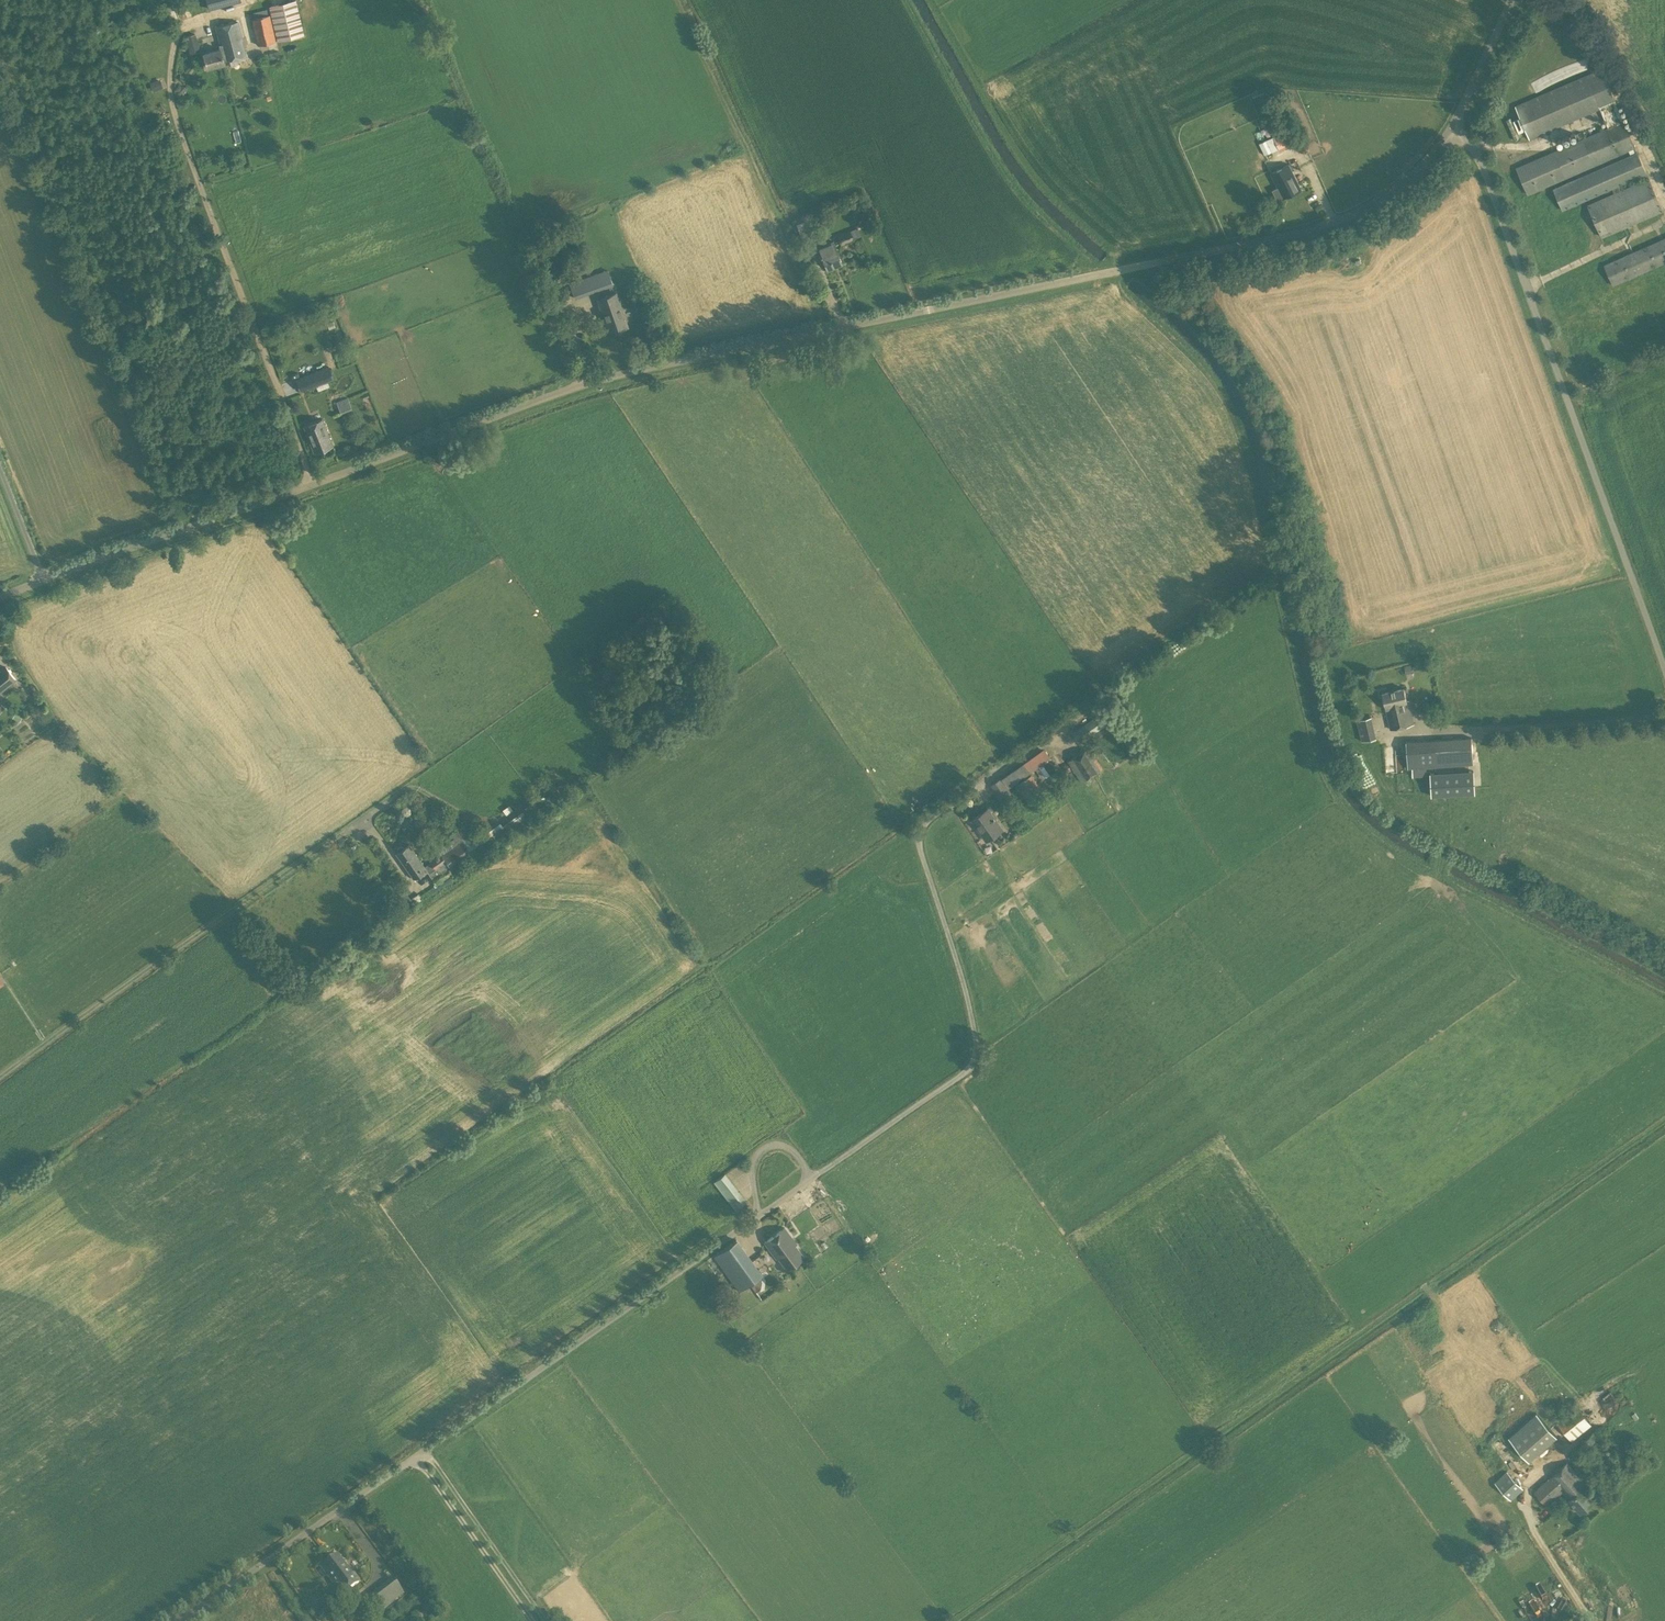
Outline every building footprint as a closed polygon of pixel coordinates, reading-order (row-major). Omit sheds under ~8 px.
[(209,9),(240,1),(240,0),(206,0),(209,9)] [(251,19),(258,46),(304,35),(296,0),(293,0),(269,6),(271,14),(251,19)] [(219,45),(220,49),(203,54),(207,67),(224,63),(223,61),(245,55),(241,40),(242,39),(237,22),(216,27),(220,44),(219,45)] [(195,34),(186,37),(189,47),(198,45),(195,34)] [(244,80),(241,62),(232,64),(235,81),(244,80)] [(1623,121),(1615,100),(1602,68),(1515,107),(1529,139),(1600,108),(1608,127),(1554,151),(1515,167),(1527,194),(1636,147),(1623,121)] [(159,80),(150,84),(152,90),(161,86),(159,80)] [(1280,151),(1292,145),(1285,130),(1273,136),(1280,151)] [(1259,143),(1264,155),(1269,152),(1263,141),(1259,143)] [(1562,209),(1612,187),(1614,192),(1587,204),(1601,237),(1663,210),(1649,177),(1622,189),(1620,184),(1646,173),(1637,152),(1553,189),(1562,209)] [(1285,197),(1301,189),(1289,164),(1272,173),(1285,197)] [(808,219),(796,224),(801,234),(812,230),(808,219)] [(861,236),(857,227),(837,236),(841,245),(861,236)] [(551,235),(540,239),(548,259),(559,254),(551,235)] [(1603,264),(1613,285),(1664,262),(1664,237),(1603,264)] [(827,268),(842,262),(832,240),(818,247),(827,268)] [(605,286),(601,273),(559,287),(564,300),(605,286)] [(627,326),(616,293),(598,299),(609,333),(627,326)] [(328,366),(296,379),(300,391),(334,378),(328,366)] [(352,409),(347,397),(336,401),(341,413),(352,409)] [(332,445),(322,419),(304,426),(314,451),(332,445)] [(16,680),(6,667),(0,671),(0,692),(16,680)] [(1407,701),(1404,687),(1382,692),(1386,708),(1391,728),(1414,723),(1409,700),(1407,701)] [(1102,712),(1073,732),(1080,743),(1092,734),(1096,740),(1113,728),(1102,712)] [(1373,717),(1372,717),(1358,720),(1362,741),(1377,737),(1373,717)] [(1435,766),(1473,764),(1470,738),(1404,741),(1405,767),(1435,766)] [(1068,761),(1081,782),(1103,768),(1089,747),(1068,761)] [(1002,778),(1002,777),(991,784),(1002,800),(1012,792),(1009,788),(1043,764),(1050,774),(1056,770),(1053,765),(1056,763),(1045,748),(1002,778)] [(1474,792),(1473,770),(1430,772),(1431,794),(1474,792)] [(545,797),(503,826),(500,822),(481,835),(474,825),(444,846),(438,850),(446,863),(444,864),(438,856),(425,866),(426,868),(428,871),(436,882),(493,842),(551,804),(545,797)] [(973,820),(986,840),(1003,828),(989,808),(973,820)] [(397,850),(398,851),(396,852),(413,877),(426,868),(425,866),(409,843),(403,847),(403,846),(400,845),(397,848),(397,850)] [(725,1173),(714,1181),(736,1209),(747,1201),(725,1173)] [(777,1257),(787,1270),(804,1256),(795,1245),(797,1243),(784,1226),(764,1242),(776,1258),(777,1257)] [(739,1291),(762,1274),(737,1239),(714,1255),(739,1291)] [(759,1276),(750,1283),(755,1291),(760,1288),(762,1281),(759,1276)] [(1591,1424),(1577,1406),(1557,1422),(1571,1440),(1591,1424)] [(1557,1435),(1537,1412),(1509,1437),(1529,1460),(1557,1435)] [(1619,1457),(1596,1430),(1581,1443),(1604,1470),(1619,1457)] [(1547,1505),(1563,1491),(1580,1512),(1594,1499),(1583,1486),(1587,1483),(1567,1461),(1534,1491),(1547,1505)] [(1514,1498),(1525,1485),(1507,1469),(1496,1481),(1514,1498)] [(341,1595),(359,1582),(353,1574),(351,1575),(337,1556),(321,1568),(341,1595)] [(382,1612),(404,1595),(392,1579),(369,1596),(382,1612)] [(1543,1584),(1538,1586),(1542,1597),(1547,1595),(1543,1584)] [(1538,1616),(1542,1613),(1535,1603),(1531,1605),(1538,1616)]
